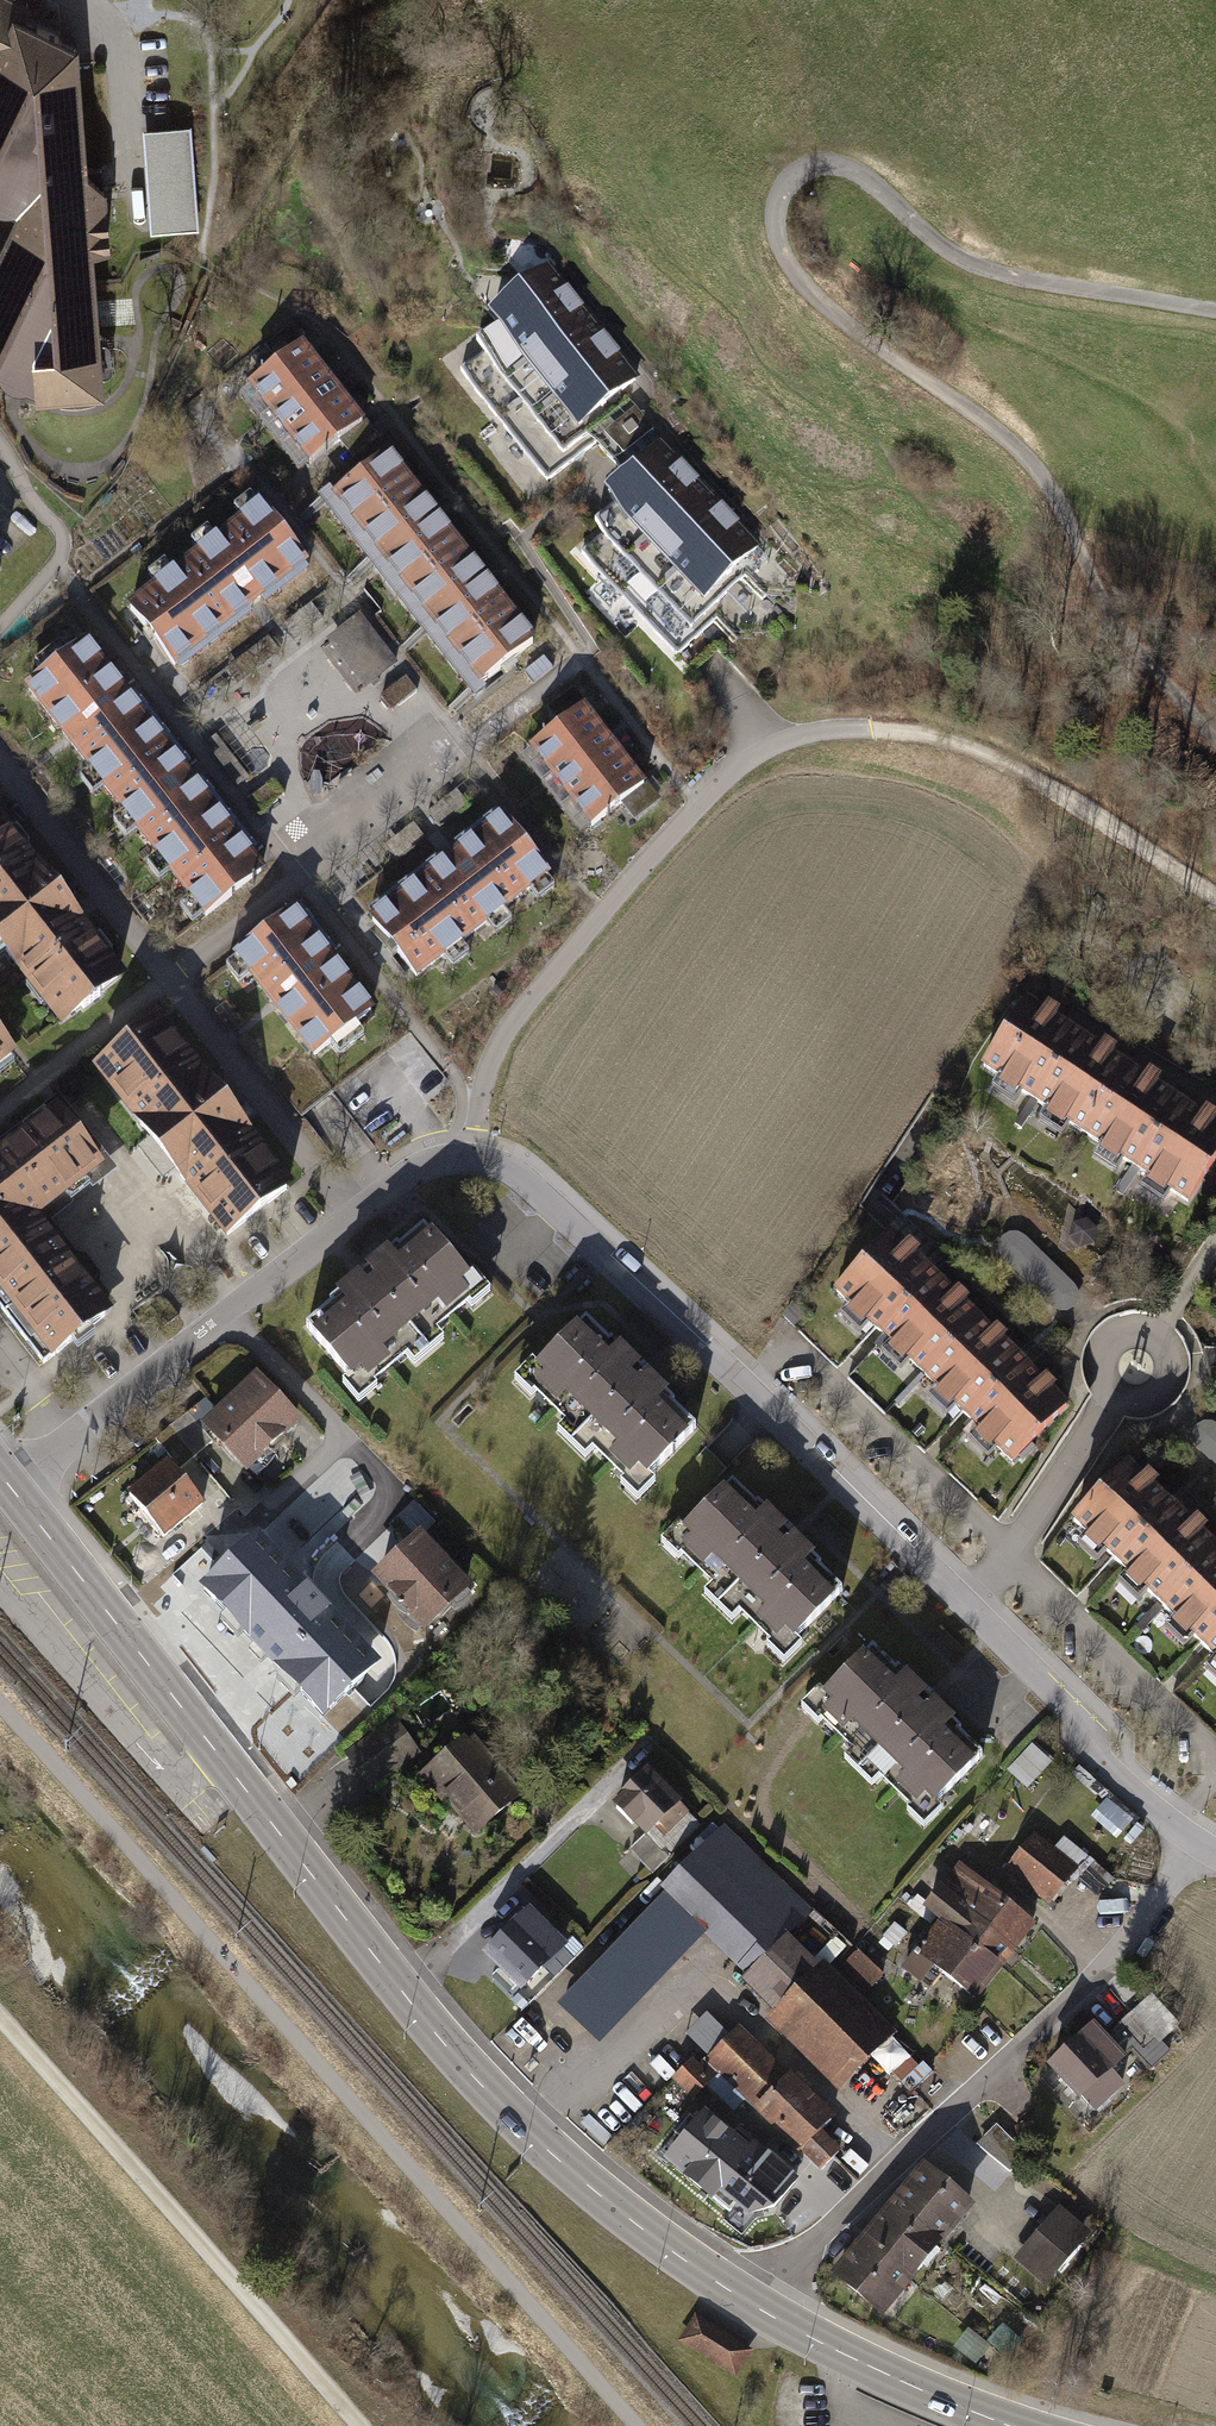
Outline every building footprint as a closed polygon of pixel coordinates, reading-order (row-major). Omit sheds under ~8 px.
[(6,220),(0,233),(0,394),(30,404),(98,403),(87,259),(108,257),(107,185),(91,175),(79,34),(31,8),(15,0),(0,0),(0,217),(6,220)] [(196,233),(186,125),(141,129),(151,236),(196,233)] [(530,320),(542,336),(583,304),(543,253),(503,285),(530,320)] [(620,351),(583,304),(542,336),(573,374),(580,383),(620,351)] [(501,342),(544,397),(573,374),(542,336),(530,320),(501,342)] [(548,484),(588,452),(544,397),(501,342),(461,374),(548,484)] [(301,349),(234,401),(255,428),(322,376),(301,349)] [(657,398),(620,351),(580,383),(617,430),(657,398)] [(580,383),(573,374),(544,397),(588,452),(617,430),(580,383)] [(322,376),(255,428),(276,455),(343,403),(322,376)] [(343,403),(276,455),(297,482),(364,430),(343,403)] [(641,474),(664,498),(693,471),(655,430),(625,457),(641,474)] [(317,512),(355,559),(430,498),(392,451),(317,512)] [(729,510),(693,471),(664,498),(694,531),(700,537),(729,510)] [(620,527),(657,566),(694,531),(664,498),(641,474),(614,500),(630,517),(620,527)] [(355,559),(394,606),(469,544),(430,498),(355,559)] [(764,547),(729,510),(700,537),(735,574),(764,547)] [(186,686),(319,575),(265,511),(132,622),(186,686)] [(717,630),(707,619),(657,566),(620,527),(584,560),(681,663),(717,630)] [(700,537),(694,531),(657,566),(707,619),(744,584),(735,574),(700,537)] [(0,533),(0,576),(22,556),(0,533)] [(394,606),(432,652),(507,591),(469,544),(394,606)] [(432,652),(471,699),(546,638),(507,591),(432,652)] [(92,651),(23,706),(84,781),(152,725),(92,651)] [(520,763),(543,791),(606,741),(583,713),(520,763)] [(152,725),(84,781),(144,856),(213,800),(152,725)] [(362,771),(362,733),(305,734),(306,772),(362,771)] [(543,791),(565,819),(628,769),(606,741),(543,791)] [(565,819),(588,847),(651,797),(628,769),(565,819)] [(213,800),(144,856),(205,930),(273,875),(213,800)] [(0,816),(0,954),(67,1045),(136,990),(2,814),(0,816)] [(492,824),(358,928),(413,998),(547,894),(492,824)] [(382,1017),(301,917),(234,970),(315,1070),(382,1017)] [(1027,999),(973,1082),(1080,1148),(1133,1067),(1027,999)] [(95,1075),(236,1252),(302,1200),(161,1023),(95,1075)] [(28,1067),(0,1031),(0,1088),(28,1067)] [(1080,1148),(1187,1215),(1215,1170),(1215,1120),(1133,1067),(1080,1148)] [(64,1378),(125,1327),(50,1236),(120,1178),(68,1116),(0,1171),(0,1301),(64,1378)] [(1086,1221),(1073,1224),(1069,1239),(1079,1251),(1092,1249),(1097,1232),(1086,1221)] [(422,1233),(309,1336),(371,1403),(484,1300),(422,1233)] [(912,1396),(980,1327),(889,1239),(821,1307),(912,1396)] [(999,1248),(1001,1261),(1056,1315),(1067,1315),(1075,1306),(1077,1293),(1021,1239),(1009,1240),(999,1248)] [(1002,1485),(1070,1416),(980,1327),(912,1396),(1002,1485)] [(587,1332),(528,1392),(648,1510),(707,1451),(587,1332)] [(299,1423),(258,1376),(207,1421),(247,1467),(299,1423)] [(1194,1451),(1215,1471),(1215,1430),(1214,1429),(1202,1429),(1193,1437),(1194,1451)] [(119,1500),(159,1550),(207,1511),(165,1459),(119,1500)] [(1122,1468),(1058,1531),(1150,1623),(1214,1560),(1122,1468)] [(737,1502),(680,1561),(790,1667),(847,1608),(737,1502)] [(192,1587),(288,1720),(368,1663),(271,1530),(231,1559),(192,1587)] [(426,1636),(476,1589),(422,1532),(372,1578),(426,1636)] [(1150,1623),(1215,1689),(1215,1562),(1214,1560),(1150,1623)] [(993,1777),(872,1662),(813,1724),(933,1839),(993,1777)] [(345,1757),(373,1794),(420,1759),(392,1722),(345,1757)] [(529,1806),(476,1739),(426,1779),(480,1846),(529,1806)] [(1030,1787),(1056,1762),(1038,1743),(1012,1769),(1030,1787)] [(688,1818),(646,1775),(613,1809),(655,1851),(688,1818)] [(1112,1795),(1095,1814),(1121,1836),(1138,1816),(1112,1795)] [(567,2005),(595,2033),(619,2008),(623,2013),(690,1940),(696,1926),(743,1968),(782,1931),(728,1878),(749,1857),(723,1833),(665,1891),(671,1898),(567,2005)] [(1010,1873),(1051,1911),(1081,1879),(1037,1839),(1010,1873)] [(955,1902),(1022,1959),(1043,1935),(976,1877),(955,1902)] [(939,1919),(1007,1977),(1022,1959),(955,1902),(939,1919)] [(559,1951),(523,1916),(487,1953),(522,1988),(559,1951)] [(936,1970),(980,2008),(1007,1977),(939,1919),(913,1951),(904,1961),(927,1981),(936,1970)] [(880,1975),(857,1953),(844,1966),(867,1989),(880,1975)] [(771,2023),(834,2085),(889,2029),(826,1967),(771,2023)] [(1122,2023),(1149,2055),(1192,2016),(1165,1985),(1122,2023)] [(1047,2070),(1086,2110),(1134,2068),(1097,2027),(1047,2070)] [(830,2121),(739,2030),(699,2072),(690,2062),(675,2078),(724,2120),(731,2114),(743,2124),(740,2127),(764,2149),(781,2130),(820,2167),(838,2151),(818,2132),(830,2121)] [(746,2150),(705,2117),(699,2125),(690,2117),(676,2134),(685,2141),(669,2160),(710,2193),(746,2150)] [(1006,2178),(1026,2157),(993,2127),(974,2148),(1006,2178)] [(763,2164),(746,2150),(710,2193),(730,2210),(736,2202),(749,2213),(774,2207),(795,2182),(768,2159),(763,2164)] [(951,2251),(981,2215),(928,2172),(898,2207),(951,2251)] [(921,2287),(951,2251),(898,2207),(868,2244),(921,2287)] [(1096,2242),(1061,2212),(1017,2264),(1052,2294),(1096,2242)] [(890,2325),(921,2287),(868,2244),(837,2281),(890,2325)] [(750,2349),(697,2316),(682,2340),(734,2373),(750,2349)] [(972,2369),(987,2351),(952,2322),(937,2339),(972,2369)]
